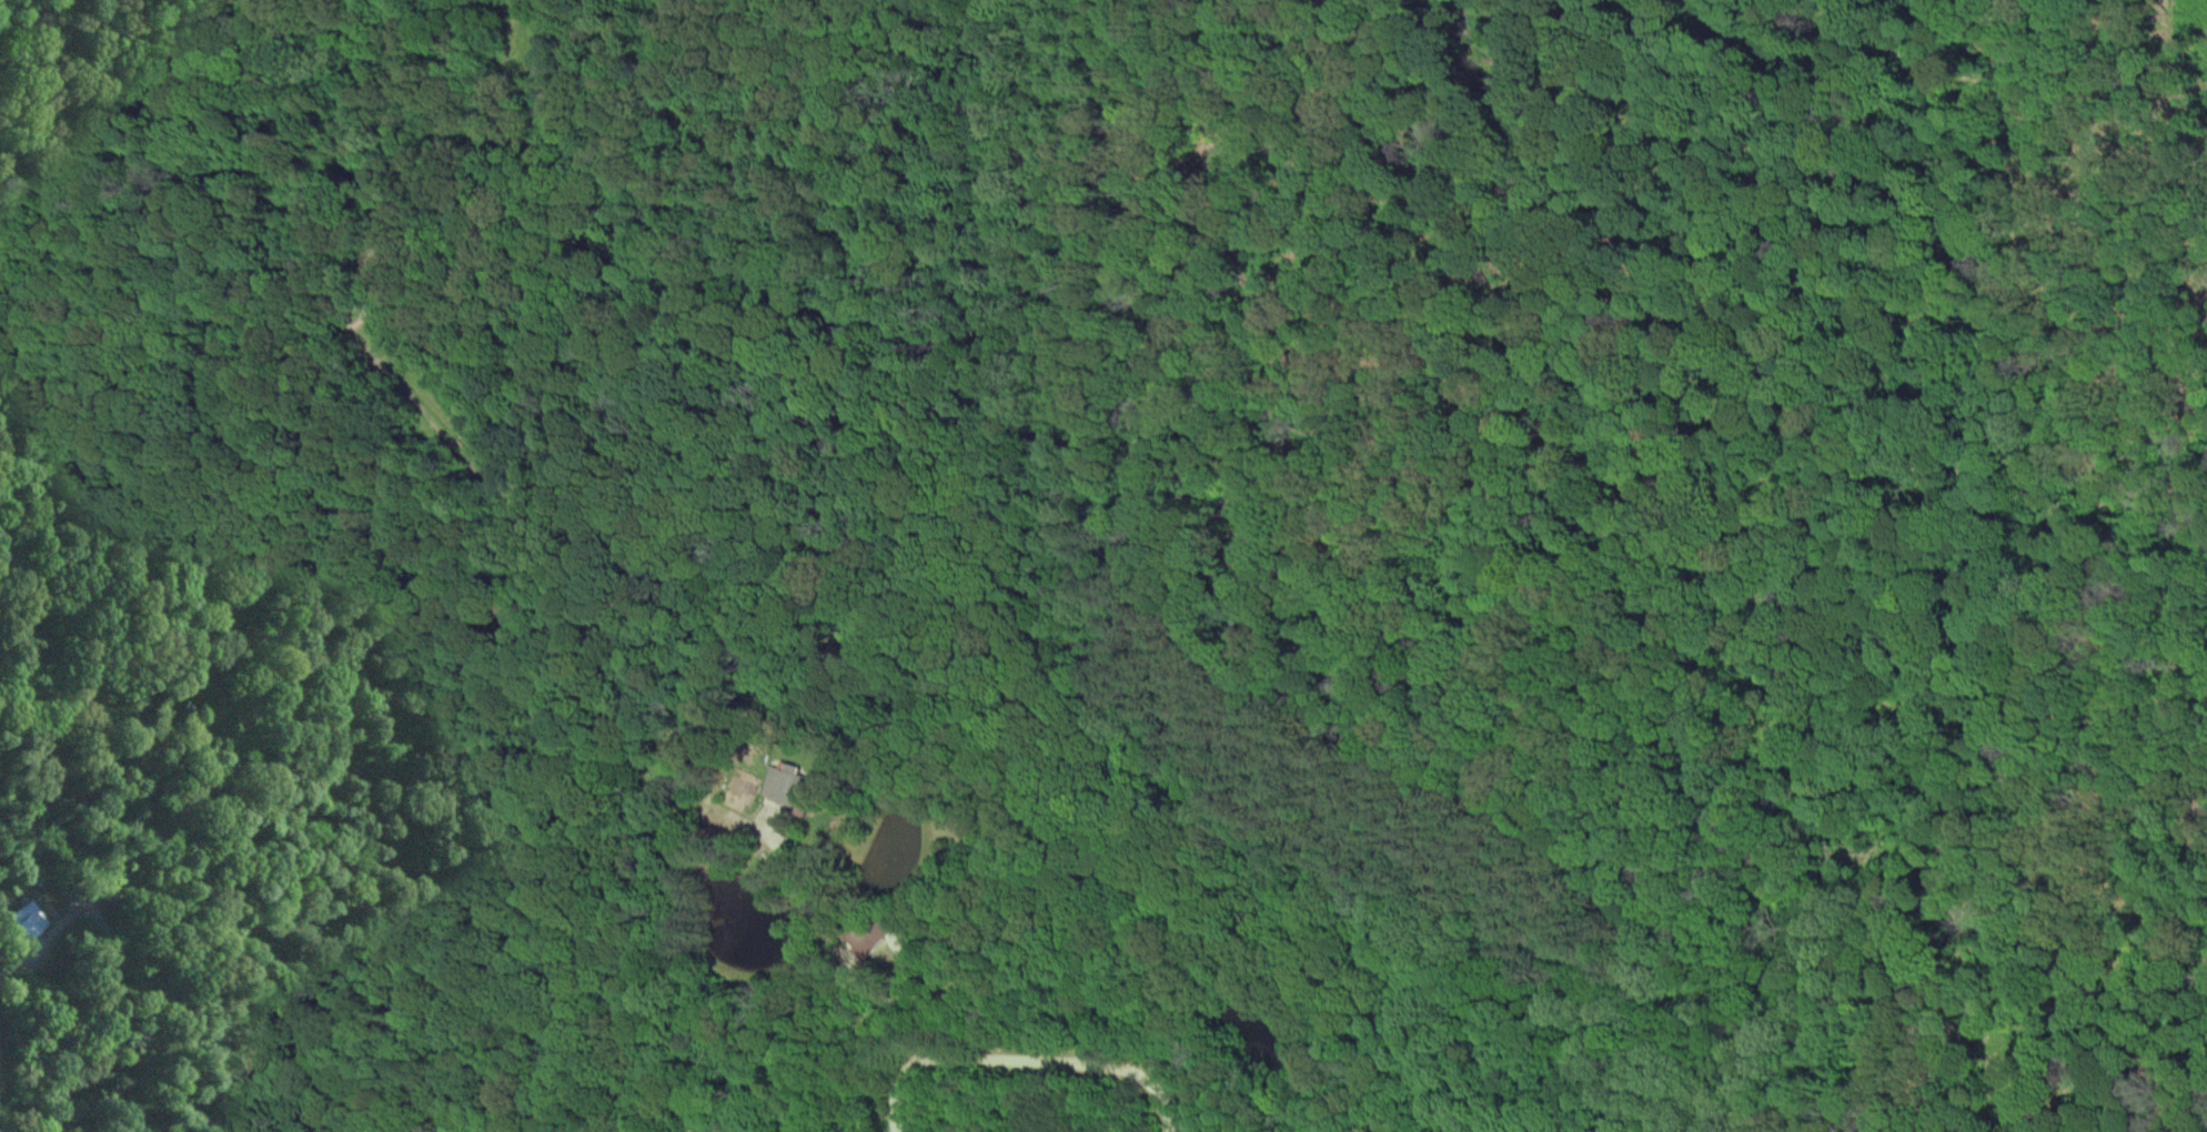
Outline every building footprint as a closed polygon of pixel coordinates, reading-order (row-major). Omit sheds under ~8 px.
[(762,798),(798,806),(807,768),(788,763),(786,769),(769,766),(762,798)] [(47,925),(32,899),(0,918),(0,927),(11,946),(47,925)] [(850,938),(870,956),(890,934),(869,916),(850,938)]
